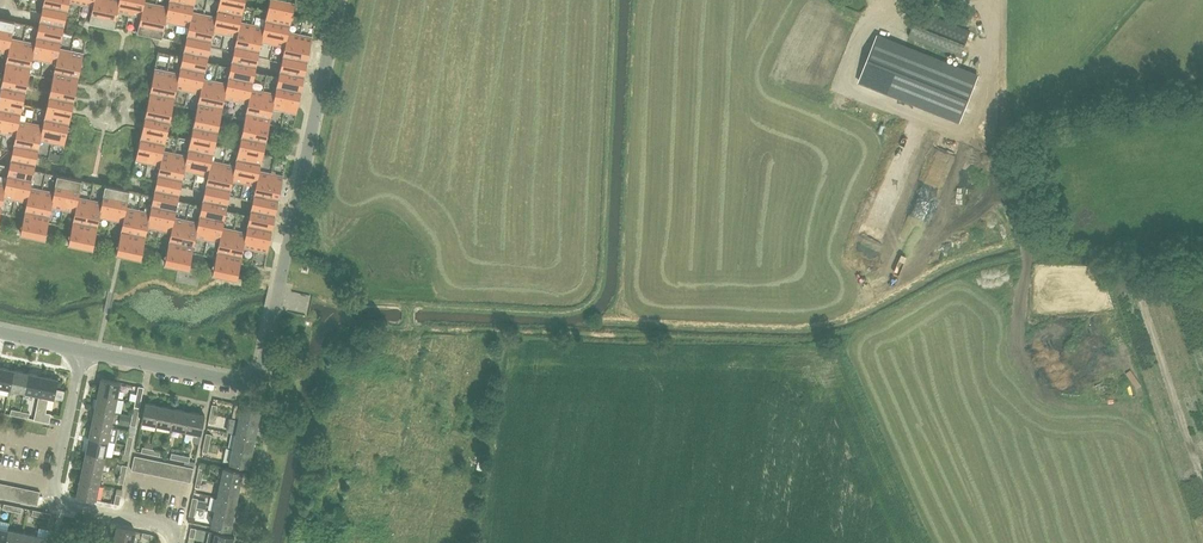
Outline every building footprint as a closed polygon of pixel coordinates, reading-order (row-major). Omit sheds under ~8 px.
[(17,6),(41,12),(44,0),(19,0),(17,6)] [(32,57),(56,62),(59,47),(63,31),(66,17),(69,0),(44,0),(41,12),(38,26),(35,42),(32,57)] [(93,5),(69,0),(66,17),(89,22),(93,5)] [(89,22),(98,24),(99,23),(105,24),(105,25),(114,27),(117,10),(119,0),(94,0),(93,5),(89,22)] [(117,10),(129,13),(140,15),(144,0),(119,0),(117,10)] [(137,31),(162,36),(165,20),(169,0),(144,0),(140,15),(137,31)] [(165,20),(189,25),(194,0),(169,0),(165,20)] [(176,87),(200,92),(203,77),(206,61),(210,46),(213,30),(219,0),(216,0),(194,0),(189,25),(185,42),(182,56),(179,72),(176,87)] [(213,30),(225,33),(236,35),(240,20),(244,4),(244,0),(219,0),(213,30)] [(261,41),(284,45),(289,30),(288,30),(291,14),(295,0),(269,0),(267,9),(264,25),(261,41)] [(267,9),(244,4),(240,20),(264,25),(267,9)] [(140,15),(117,10),(114,27),(137,31),(140,15)] [(970,31),(948,23),(919,11),(910,35),(960,55),(970,31)] [(316,20),(291,14),(289,30),(312,35),(316,20)] [(8,52),(11,37),(15,21),(0,18),(0,50),(8,52)] [(189,25),(165,20),(162,36),(185,42),(189,25)] [(227,82),(224,97),(248,102),(251,87),(255,71),(258,56),(261,41),(264,25),(240,20),(236,35),(233,51),(230,66),(227,82)] [(38,26),(15,21),(11,37),(35,42),(38,26)] [(236,35),(213,30),(210,46),(233,51),(236,35)] [(275,92),(272,107),(295,112),(296,113),(298,106),(304,74),(312,35),(289,30),(284,45),(281,61),(278,76),(275,92)] [(86,36),(63,31),(59,47),(83,52),(86,36)] [(877,35),(859,81),(960,120),(978,75),(877,35)] [(16,134),(19,119),(23,103),(29,73),(32,57),(35,42),(11,37),(8,52),(4,68),(0,89),(0,131),(16,134)] [(284,45),(261,41),(258,56),(281,61),(284,45)] [(43,124),(40,139),(64,144),(71,111),(76,85),(83,52),(59,47),(56,62),(52,78),(46,108),(43,124)] [(182,56),(158,51),(155,67),(179,72),(182,56)] [(56,62),(32,57),(29,73),(52,78),(56,62)] [(230,66),(206,61),(203,77),(227,82),(230,66)] [(142,128),(136,159),(159,164),(163,149),(167,133),(173,103),(176,87),(179,72),(155,67),(148,98),(148,100),(147,102),(146,111),(145,115),(143,123),(142,126),(142,128)] [(278,76),(255,71),(251,87),(275,92),(278,76)] [(187,154),(184,169),(207,174),(211,159),(215,143),(220,117),(221,113),(224,97),(227,82),(203,77),(200,92),(196,108),(190,138),(187,154)] [(200,92),(176,87),(173,103),(196,108),(200,92)] [(235,164),(232,179),(256,184),(259,169),(262,153),(263,151),(269,124),(272,107),(275,92),(251,87),(248,102),(244,118),(238,148),(235,164)] [(248,102),(224,97),(221,113),(244,118),(248,102)] [(46,108),(23,103),(19,119),(43,124),(46,108)] [(295,112),(272,107),(269,124),(290,128),(292,129),(295,112)] [(6,180),(3,196),(27,201),(30,186),(34,170),(37,155),(40,139),(43,124),(19,119),(16,134),(12,150),(11,157),(9,165),(6,180)] [(0,131),(0,147),(12,150),(16,134),(0,131)] [(190,138),(167,133),(163,149),(187,154),(190,138)] [(64,144),(40,139),(37,155),(60,160),(64,144)] [(238,148),(215,143),(211,159),(235,164),(238,148)] [(150,210),(147,226),(171,231),(174,216),(178,200),(179,192),(181,185),(184,169),(187,154),(163,149),(159,164),(156,180),(153,195),(150,210)] [(284,158),(262,153),(259,169),(283,174),(287,158),(284,158)] [(159,164),(136,159),(132,175),(135,176),(156,180),(159,164)] [(198,221),(195,236),(219,241),(222,226),(226,210),(227,202),(229,195),(232,179),(235,164),(211,159),(207,174),(204,190),(203,197),(201,205),(198,221)] [(0,163),(0,179),(6,180),(9,165),(0,163)] [(207,174),(184,169),(181,185),(204,190),(207,174)] [(246,231),(243,246),(267,251),(283,174),(259,169),(256,184),(252,200),(251,207),(249,215),(246,231)] [(57,174),(34,170),(30,186),(54,190),(57,174)] [(54,190),(51,206),(75,211),(78,196),(82,180),(57,174),(54,190)] [(256,184),(232,179),(229,195),(252,200),(256,184)] [(94,182),(82,180),(78,196),(102,200),(105,184),(94,182)] [(102,200),(99,216),(123,221),(126,206),(130,190),(105,184),(102,200)] [(21,230),(20,232),(45,237),(45,235),(48,222),(51,206),(54,190),(30,186),(27,201),(23,217),(21,230)] [(131,190),(130,190),(126,206),(150,210),(153,195),(131,190)] [(3,196),(0,212),(23,217),(27,201),(3,196)] [(69,240),(68,242),(93,247),(93,245),(96,232),(99,216),(102,200),(90,198),(78,196),(75,211),(72,227),(69,240)] [(201,205),(178,200),(174,216),(198,221),(201,205)] [(75,211),(51,206),(48,222),(72,227),(75,211)] [(117,250),(116,252),(141,257),(141,255),(144,242),(147,226),(150,210),(126,206),(123,221),(119,237),(117,250)] [(249,215),(226,210),(222,226),(246,231),(249,215)] [(123,221),(99,216),(96,232),(119,237),(123,221)] [(165,260),(164,262),(189,267),(189,265),(192,252),(195,236),(198,221),(174,216),(171,231),(168,247),(165,260)] [(171,231),(147,226),(144,242),(168,247),(171,231)] [(213,270),(212,272),(237,277),(237,275),(240,262),(243,246),(246,231),(222,226),(219,241),(215,257),(213,270)] [(219,241),(195,236),(192,252),(215,257),(219,241)] [(267,251),(243,246),(240,262),(260,266),(264,267),(267,251)] [(14,370),(0,367),(0,387),(10,389),(14,370)] [(25,392),(29,373),(14,370),(10,389),(25,392)] [(39,395),(43,376),(29,373),(25,392),(39,395)] [(43,376),(39,395),(34,419),(49,422),(51,413),(46,412),(49,397),(54,398),(58,379),(43,376)] [(98,393),(117,397),(120,382),(101,378),(98,393)] [(62,390),(56,389),(54,398),(63,400),(65,391),(62,390)] [(114,412),(117,397),(98,393),(95,408),(114,412)] [(157,425),(161,406),(146,402),(142,422),(157,425)] [(239,419),(258,423),(261,408),(242,404),(239,419)] [(171,428),(175,409),(161,406),(157,425),(171,428)] [(111,426),(114,412),(95,408),(92,422),(111,426)] [(186,431),(190,412),(175,409),(171,428),(186,431)] [(199,442),(201,434),(205,415),(190,412),(186,431),(195,433),(193,441),(199,442)] [(125,425),(129,426),(130,419),(131,415),(130,415),(121,413),(120,418),(119,424),(125,425)] [(255,438),(258,423),(239,419),(236,434),(255,438)] [(108,441),(111,426),(92,422),(89,437),(108,441)] [(252,452),(255,438),(236,434),(233,448),(252,452)] [(105,455),(108,441),(89,437),(86,451),(105,455)] [(249,467),(252,452),(233,448),(229,463),(249,467)] [(102,470),(105,455),(86,451),(83,466),(102,470)] [(138,471),(141,457),(134,456),(131,470),(138,471)] [(145,473),(148,458),(141,457),(138,471),(145,473)] [(151,474),(154,460),(148,458),(145,473),(151,474)] [(158,475),(161,461),(154,460),(151,474),(158,475)] [(164,477),(167,463),(161,461),(158,475),(164,477)] [(202,478),(204,471),(206,471),(207,464),(200,462),(197,477),(202,478)] [(171,478),(174,464),(167,463),(164,477),(171,478)] [(177,479),(180,465),(174,464),(171,478),(177,479)] [(184,481),(187,467),(180,465),(177,479),(184,481)] [(99,484),(102,470),(83,466),(80,480),(99,484)] [(187,467),(184,481),(191,482),(194,468),(187,467)] [(220,482),(240,486),(243,471),(223,467),(220,482)] [(96,500),(99,484),(80,480),(77,495),(96,500)] [(237,501),(240,486),(220,482),(217,497),(237,501)] [(11,500),(14,486),(7,484),(4,498),(11,500)] [(17,501),(20,487),(14,486),(11,500),(17,501)] [(24,502),(27,488),(20,487),(17,501),(24,502)] [(30,504),(33,490),(27,488),(24,502),(30,504)] [(33,490),(30,504),(37,505),(40,491),(33,490)] [(234,515),(237,501),(217,497),(214,511),(234,515)] [(230,530),(234,515),(214,511),(211,526),(230,530)] [(118,542),(133,542),(136,531),(116,527),(113,542),(118,542)] [(8,529),(0,528),(0,542),(5,542),(8,529)] [(23,532),(8,529),(5,542),(20,542),(23,532)] [(234,536),(209,531),(207,542),(233,542),(234,536)] [(37,535),(23,532),(20,542),(36,542),(37,535)]
